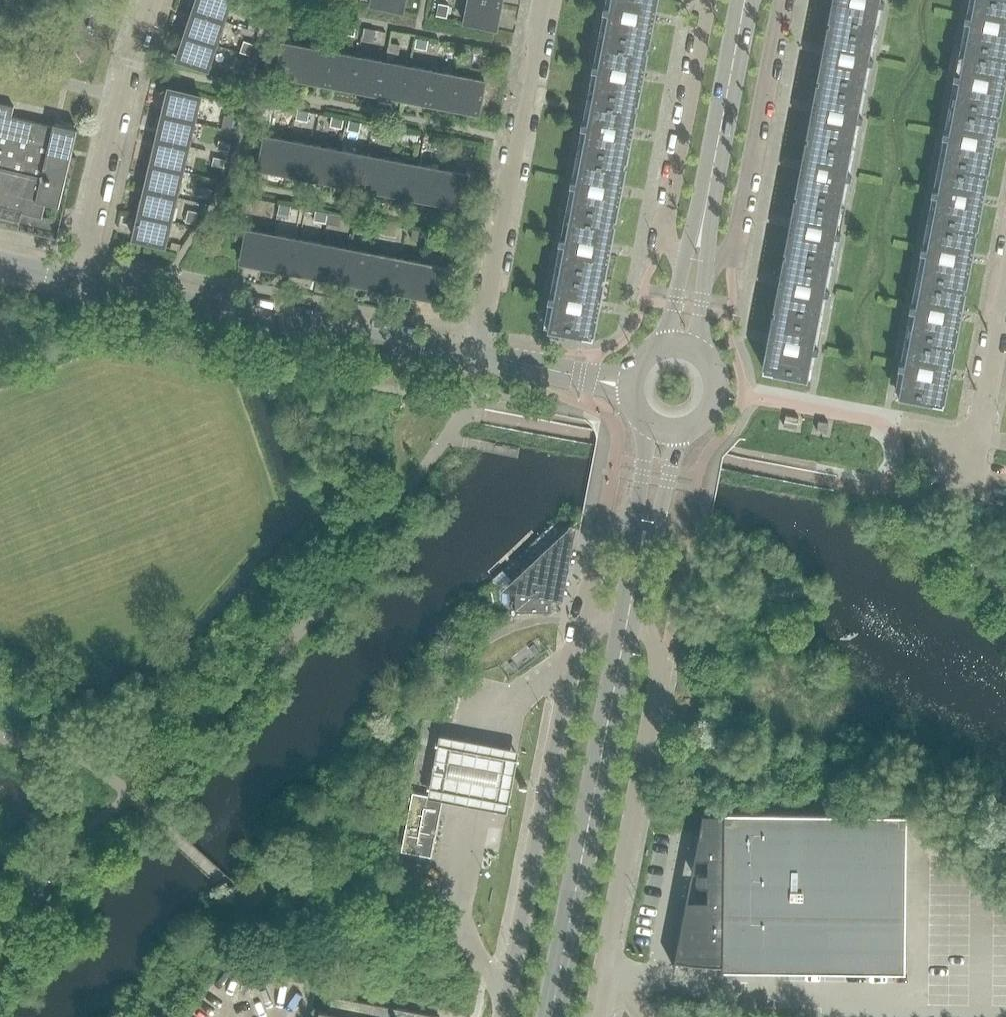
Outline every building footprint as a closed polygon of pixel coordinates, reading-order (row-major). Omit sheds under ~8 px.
[(194,11),(225,21),(232,0),(198,0),(194,11)] [(370,5),(402,11),(404,0),(371,0),(370,5)] [(480,0),(468,0),(464,22),(495,28),(500,4),(480,0)] [(610,7),(604,5),(603,11),(609,12),(604,38),(647,46),(648,44),(645,43),(649,22),(652,22),(654,13),(651,12),(653,0),(612,0),(610,7)] [(829,21),(872,29),(877,3),(884,4),(885,0),(836,0),(833,19),(830,18),(829,21)] [(1005,54),(1005,0),(975,0),(972,15),(965,14),(964,19),(971,21),(966,47),(1005,54)] [(439,3),(436,15),(447,17),(449,5),(439,3)] [(252,4),(250,16),(260,18),(263,6),(252,4)] [(194,11),(186,35),(217,45),(225,21),(194,11)] [(819,76),(818,79),(861,87),(866,61),(873,62),(874,57),(867,55),(872,29),(829,21),(829,24),(832,24),(828,45),(825,45),(823,55),(826,55),(822,77),(819,76)] [(344,23),(342,33),(354,36),(356,26),(344,23)] [(365,28),(362,40),(372,42),(374,30),(365,28)] [(178,60),(208,70),(217,45),(186,35),(178,60)] [(264,71),(277,73),(302,78),(308,47),(284,42),(285,38),(271,35),(264,71)] [(416,38),(414,49),(427,51),(429,40),(416,38)] [(604,38),(599,64),(593,63),(592,68),(598,70),(593,96),(636,104),(637,102),(634,101),(638,80),(641,80),(643,71),(640,70),(644,49),(647,49),(647,46),(604,38)] [(244,40),(240,52),(249,55),(253,43),(244,40)] [(389,43),(387,54),(394,56),(398,56),(400,45),(389,43)] [(333,52),(309,47),(308,47),(302,78),(327,83),(333,52)] [(465,47),(462,70),(472,71),(475,48),(465,47)] [(961,73),(954,72),(953,77),(960,78),(955,105),(998,113),(998,110),(996,110),(1000,88),(1002,89),(1004,79),(1001,79),(1005,57),(1005,54),(966,47),(961,73)] [(358,56),(333,52),(327,83),(352,88),(358,56)] [(236,56),(233,65),(245,69),(248,59),(236,56)] [(352,88),(378,93),(384,61),(358,56),(352,88)] [(403,97),(409,66),(384,61),(378,93),(403,97)] [(434,71),(409,66),(403,97),(428,102),(434,71)] [(459,75),(434,71),(428,102),(453,107),(459,75)] [(453,107),(493,115),(501,74),(485,71),(483,80),(459,75),(453,107)] [(808,134),(807,136),(851,145),(855,119),(862,120),(863,114),(857,113),(861,87),(818,79),(818,81),(821,82),(817,103),(814,103),(812,113),(815,113),(811,134),(808,134)] [(170,88),(164,113),(195,121),(201,96),(170,88)] [(636,104),(593,96),(588,122),(582,121),(581,126),(587,127),(582,153),(625,162),(626,159),(623,159),(627,137),(630,138),(632,128),(629,128),(633,106),(636,107),(636,104)] [(2,206),(2,207),(4,208),(4,207),(21,211),(21,212),(23,212),(41,216),(40,216),(42,217),(46,203),(59,206),(66,177),(70,178),(75,157),(71,156),(77,129),(54,123),(53,126),(12,116),(14,106),(0,103),(0,206),(2,206)] [(955,105),(950,131),(943,130),(942,135),(949,136),(944,162),(987,171),(987,168),(984,168),(989,146),(991,147),(993,137),(990,136),(994,115),(997,116),(998,113),(955,105)] [(298,109),(296,120),(308,123),(310,112),(298,109)] [(195,121),(164,113),(158,139),(189,146),(195,121)] [(224,115),(222,127),(231,129),(234,117),(224,115)] [(332,116),(330,127),(342,130),(345,119),(332,116)] [(349,121),(347,131),(360,134),(362,124),(349,121)] [(383,128),(381,138),(393,140),(395,131),(383,128)] [(267,131),(257,129),(254,146),(263,147),(259,167),(284,172),(290,141),(266,136),(267,131)] [(399,130),(397,141),(417,145),(419,134),(399,130)] [(797,192),(796,194),(840,203),(844,176),(851,177),(852,172),(846,171),(851,145),(807,136),(807,139),(810,140),(806,161),(803,160),(801,170),(804,171),(800,192),(797,192)] [(189,146),(158,139),(152,164),(183,171),(189,146)] [(218,139),(216,149),(229,151),(230,142),(218,139)] [(290,141),(284,172),(310,177),(315,145),(290,141)] [(341,150),(315,145),(310,177),(335,181),(341,150)] [(341,150),(335,181),(360,186),(366,155),(341,150)] [(625,162),(582,153),(577,180),(571,179),(570,184),(576,185),(571,211),(614,219),(615,217),(612,216),(616,195),(619,196),(621,186),(618,185),(622,164),(625,165),(625,162)] [(366,155),(360,186),(385,191),(391,160),(366,155)] [(214,156),(212,166),(224,168),(226,159),(214,156)] [(391,160),(385,191),(410,196),(416,164),(391,160)] [(944,162),(939,189),(932,187),(931,193),(938,194),(933,220),(976,228),(976,226),(974,225),(978,204),(980,204),(982,195),(979,194),(983,173),(986,173),(987,171),(944,162)] [(183,171),(152,164),(146,188),(177,196),(183,171)] [(441,169),(418,165),(416,164),(410,196),(435,201),(441,169)] [(441,169),(435,201),(461,205),(465,186),(474,188),(477,171),(467,169),(466,174),(441,169)] [(200,186),(198,197),(211,200),(213,189),(200,186)] [(177,196),(146,188),(140,214),(171,221),(177,196)] [(786,249),(785,252),(829,260),(834,234),(840,235),(841,230),(835,229),(840,203),(796,194),(796,197),(799,198),(795,219),(792,218),(790,228),(793,229),(789,250),(786,249)] [(280,204),(277,214),(290,217),(292,207),(280,204)] [(188,210),(185,222),(196,225),(199,212),(188,210)] [(315,211),(313,222),(326,224),(327,225),(329,214),(315,211)] [(614,219),(571,211),(566,237),(560,236),(559,242),(565,243),(560,269),(603,277),(604,275),(601,274),(605,253),(608,253),(610,244),(607,243),(611,222),(614,222),(614,219)] [(241,261),(244,261),(267,266),(272,234),(248,229),(251,214),(242,213),(240,223),(239,223),(236,239),(244,241),(241,261)] [(134,239),(165,247),(167,240),(171,221),(140,214),(134,239)] [(330,214),(328,223),(339,225),(341,216),(330,214)] [(365,220),(363,231),(376,234),(378,222),(365,220)] [(975,231),(976,228),(933,220),(928,246),(921,245),(920,251),(927,252),(922,278),(965,286),(965,284),(963,283),(967,262),(969,262),(971,252),(968,252),(972,231),(975,231)] [(413,229),(411,239),(423,241),(424,231),(413,229)] [(429,231),(428,239),(430,240),(440,241),(441,233),(441,232),(429,230),(429,231)] [(272,234),(267,266),(292,270),(298,239),(272,234)] [(323,244),(300,239),(298,239),(292,270),(317,275),(323,244)] [(167,240),(165,247),(179,250),(181,244),(167,240)] [(323,244),(317,275),(342,280),(348,248),(323,244)] [(373,253),(348,248),(342,280),(367,285),(373,253)] [(775,306),(775,309),(818,318),(822,292),(829,293),(830,288),(824,287),(829,260),(785,252),(785,255),(788,255),(784,277),(781,276),(779,286),(782,287),(778,306),(775,306)] [(373,253),(367,285),(392,289),(398,258),(373,253)] [(398,258),(392,289),(417,294),(423,263),(398,258)] [(460,259),(459,259),(450,258),(450,263),(449,263),(448,268),(423,263),(417,294),(443,299),(447,279),(456,281),(459,265),(460,259)] [(560,269),(555,295),(549,294),(548,299),(554,301),(550,324),(549,328),(593,336),(593,332),(590,332),(594,311),(597,311),(599,301),(596,301),(600,279),(603,280),(603,277),(560,269)] [(911,336),(954,344),(954,341),(952,341),(956,320),(958,320),(960,310),(957,310),(961,288),(964,289),(965,286),(922,278),(917,304),(910,303),(909,308),(916,310),(911,336)] [(775,309),(774,313),(777,313),(773,334),(770,334),(768,344),(771,344),(767,366),(764,365),(763,369),(807,377),(807,373),(811,350),(818,351),(819,346),(813,344),(818,318),(775,309)] [(911,336),(906,362),(899,361),(898,366),(905,367),(900,391),(899,395),(943,403),(944,399),(940,399),(945,377),(947,378),(949,368),(946,367),(950,346),(953,347),(954,344),(911,336)] [(797,428),(799,417),(786,415),(784,426),(797,428)] [(829,423),(825,422),(819,421),(817,431),(827,433),(829,423)] [(551,612),(551,600),(551,598),(559,600),(571,535),(564,540),(558,544),(551,550),(544,555),(538,561),(533,566),(527,572),(522,578),(516,584),(511,591),(516,592),(486,592),(474,604),(486,616),(517,616),(517,612),(551,612)] [(511,580),(503,570),(493,579),(497,583),(503,586),(511,580)] [(428,795),(427,798),(442,800),(450,802),(467,805),(484,808),(507,812),(520,747),(508,745),(480,740),(455,735),(440,732),(428,795)] [(428,795),(413,792),(401,850),(431,856),(431,855),(435,837),(442,800),(442,798),(428,795)] [(708,872),(702,872),(700,872),(698,874),(696,876),(696,878),(696,881),(698,883),(700,884),(702,885),(707,885),(707,899),(688,899),(688,897),(687,897),(673,967),(675,967),(676,958),(700,961),(722,963),(722,971),(905,973),(905,971),(886,970),(887,817),(907,817),(907,815),(703,812),(694,859),(696,859),(696,858),(708,858),(708,872)] [(887,817),(886,970),(905,971),(907,817),(887,817)] [(694,859),(687,897),(688,897),(696,859),(694,859)] [(440,1016),(332,995),(329,1012),(319,1010),(318,1016),(440,1016)]
